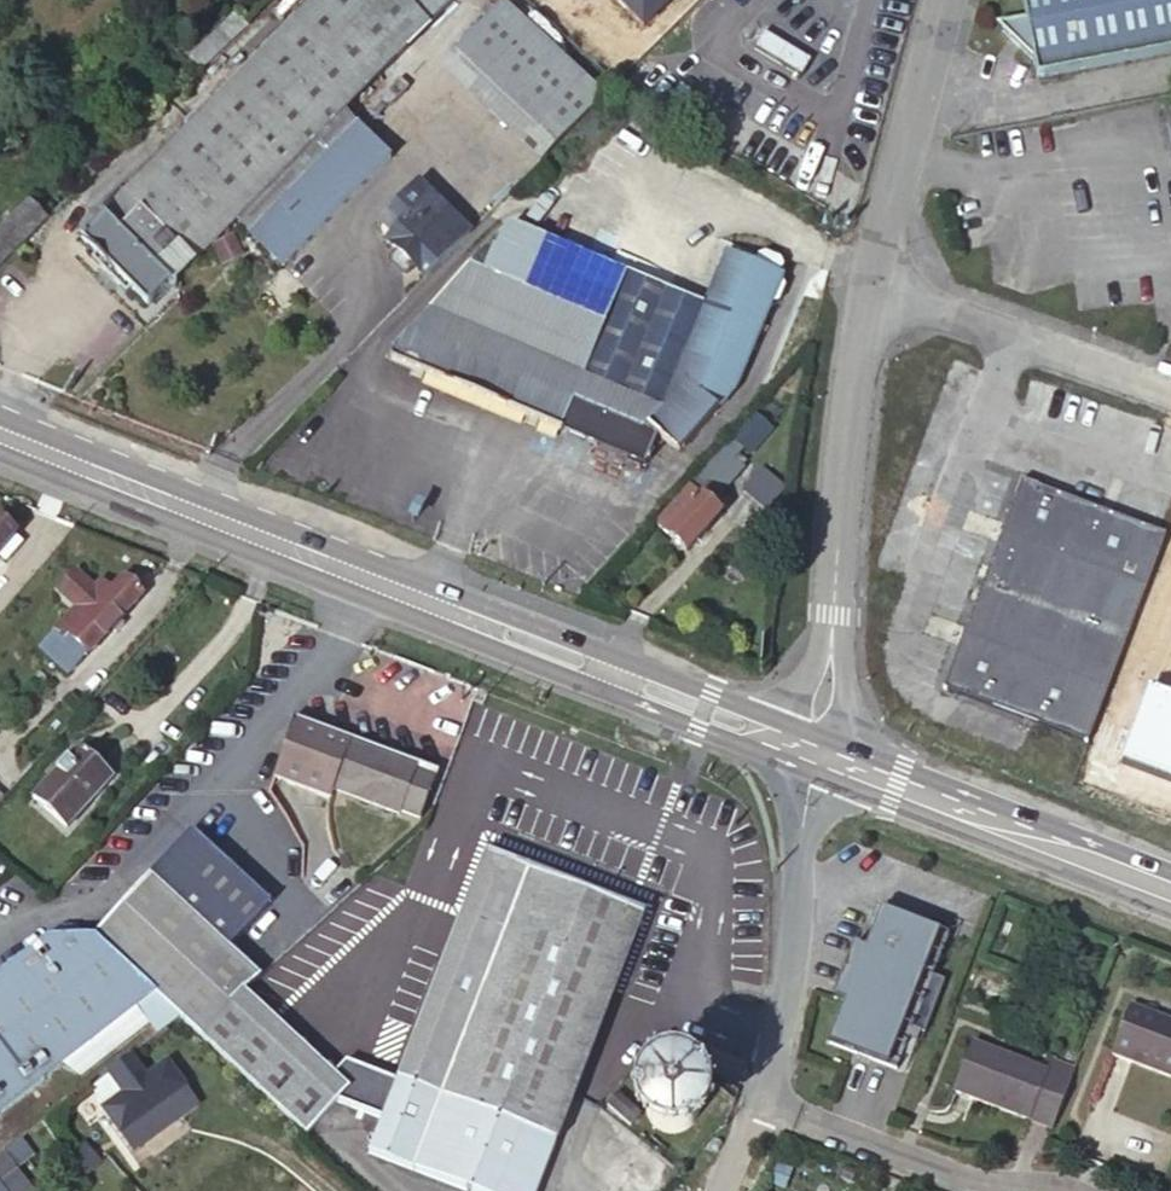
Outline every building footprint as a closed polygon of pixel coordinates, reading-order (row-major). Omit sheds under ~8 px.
[(244,234),(247,232),(354,124),(341,111),(409,45),(417,53),(430,39),(423,29),(453,0),(313,0),(207,106),(202,101),(180,124),(185,128),(98,213),(166,282),(231,220),(244,234)] [(1020,19),(990,25),(1029,63),(1032,80),(1170,52),(1170,0),(1016,0),(1020,19)] [(539,160),(601,98),(502,3),(440,65),(539,160)] [(231,16),(188,57),(198,68),(241,26),(231,16)] [(354,124),(247,232),(281,264),(390,157),(354,124)] [(393,206),(445,256),(465,236),(412,185),(393,206)] [(43,222),(25,203),(0,228),(0,263),(43,222)] [(411,271),(421,280),(445,256),(393,206),(384,214),(397,228),(389,235),(383,243),(395,256),(411,271)] [(143,305),(166,282),(98,213),(76,236),(100,260),(96,266),(114,285),(120,281),(143,305)] [(397,228),(384,214),(376,222),(389,235),(397,228)] [(702,306),(508,225),(390,346),(389,361),(643,468),(657,437),(677,455),(731,391),(767,303),(769,304),(776,302),(782,286),(780,280),(778,279),(779,277),(776,275),(780,267),(778,261),(761,254),(756,257),(752,265),(724,253),(702,306)] [(407,276),(411,271),(395,256),(390,262),(390,266),(400,277),(407,276)] [(769,429),(752,415),(730,440),(746,454),(769,429)] [(742,469),(718,448),(685,484),(651,523),(664,536),(682,551),(716,513),(709,506),(742,469)] [(771,509),(786,483),(758,468),(744,494),(771,509)] [(1086,749),(1163,540),(1018,486),(940,694),(1086,749)] [(0,523),(0,560),(3,563),(21,543),(11,534),(12,534),(0,523)] [(116,620),(138,596),(119,578),(107,590),(97,581),(91,588),(73,572),(55,591),(72,607),(51,631),(56,636),(42,651),(67,673),(107,629),(112,634),(120,624),(116,620)] [(1156,689),(1124,768),(1170,785),(1170,694),(1156,689)] [(414,767),(290,722),(269,778),(327,799),(331,790),(398,815),(399,812),(415,819),(429,778),(413,772),(414,767)] [(110,777),(77,746),(29,797),(63,829),(110,777)] [(187,834),(173,849),(202,847),(187,834)] [(173,849),(91,941),(179,1018),(202,1040),(234,1006),(243,996),(260,978),(227,949),(267,905),(202,847),(173,849)] [(638,913),(479,852),(390,1081),(376,1118),(363,1152),(463,1190),(531,1190),(638,913)] [(908,934),(910,927),(881,916),(867,957),(855,953),(834,1006),(846,1011),(831,1052),(858,1062),(861,1056),(873,1061),(870,1067),(899,1078),(915,1037),(927,1040),(946,986),(934,983),(949,942),(921,931),(919,938),(908,934)] [(921,931),(910,927),(908,934),(919,938),(921,931)] [(155,997),(91,941),(45,944),(0,978),(0,1115),(155,997)] [(243,996),(234,1006),(325,1089),(332,1076),(243,996)] [(325,1089),(234,1006),(202,1040),(310,1140),(343,1105),(376,1118),(390,1081),(342,1056),(332,1076),(325,1089)] [(1129,1008),(1112,1054),(1170,1076),(1170,1024),(1129,1008)] [(1003,1063),(1006,1055),(973,1042),(970,1050),(1003,1063)] [(954,1091),(1054,1130),(1076,1069),(1053,1061),(1050,1071),(1006,1055),(1003,1063),(970,1050),(954,1091)] [(861,1056),(858,1062),(870,1067),(873,1061),(861,1056)] [(142,1076),(130,1059),(88,1091),(119,1132),(181,1087),(163,1063),(142,1076)] [(658,1070),(662,1142),(729,1138),(725,1067),(658,1070)] [(181,1087),(119,1132),(131,1150),(194,1105),(181,1087)]
